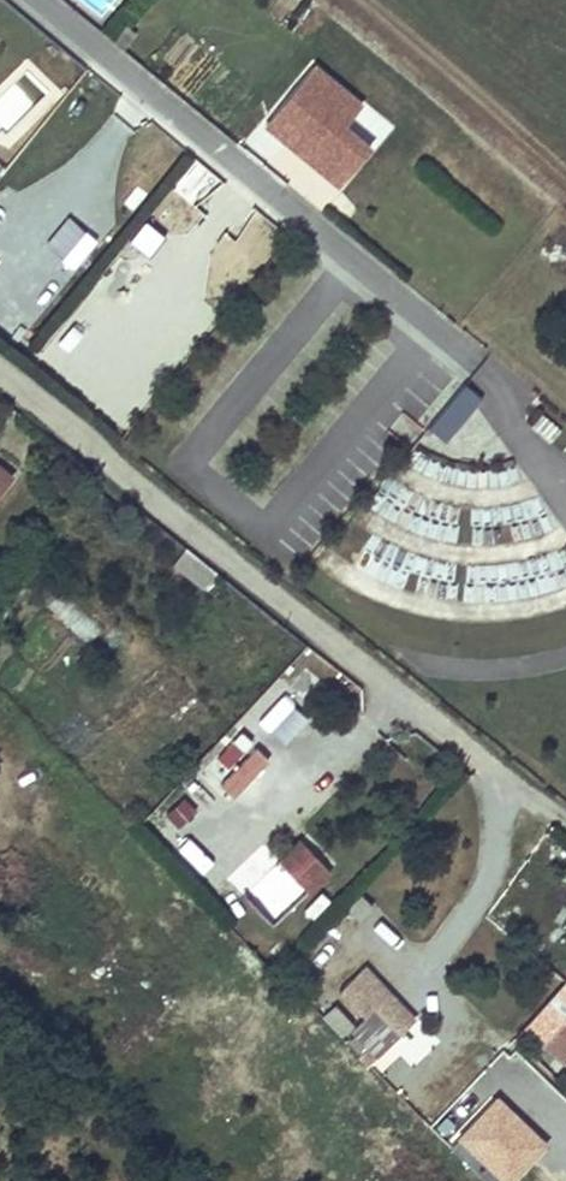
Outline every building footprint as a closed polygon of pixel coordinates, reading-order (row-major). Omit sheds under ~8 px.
[(261,120),(335,188),(374,147),(347,122),(363,104),(317,61),(261,120)] [(445,441),(482,397),(464,383),(427,427),(445,441)] [(184,550),(174,565),(202,584),(212,570),(184,550)] [(59,588),(44,603),(85,643),(99,629),(59,588)] [(232,783),(261,750),(238,730),(209,763),(232,783)] [(197,859),(220,837),(196,811),(172,834),(197,859)] [(269,925),(326,871),(297,840),(276,860),(240,894),(269,925)] [(240,894),(276,860),(261,844),(224,878),(240,894)] [(357,920),(370,906),(359,896),(346,910),(357,920)] [(410,1023),(358,969),(336,991),(361,1017),(350,1028),(355,1032),(346,1040),(359,1054),(368,1045),(376,1055),(410,1023)] [(565,1058),(565,981),(523,1028),(560,1065),(565,1058)] [(349,1025),(332,1007),(321,1018),(338,1036),(349,1025)] [(462,1125),(475,1110),(463,1099),(450,1114),(462,1125)] [(450,1148),(485,1180),(514,1180),(545,1149),(495,1101),(450,1148)]
